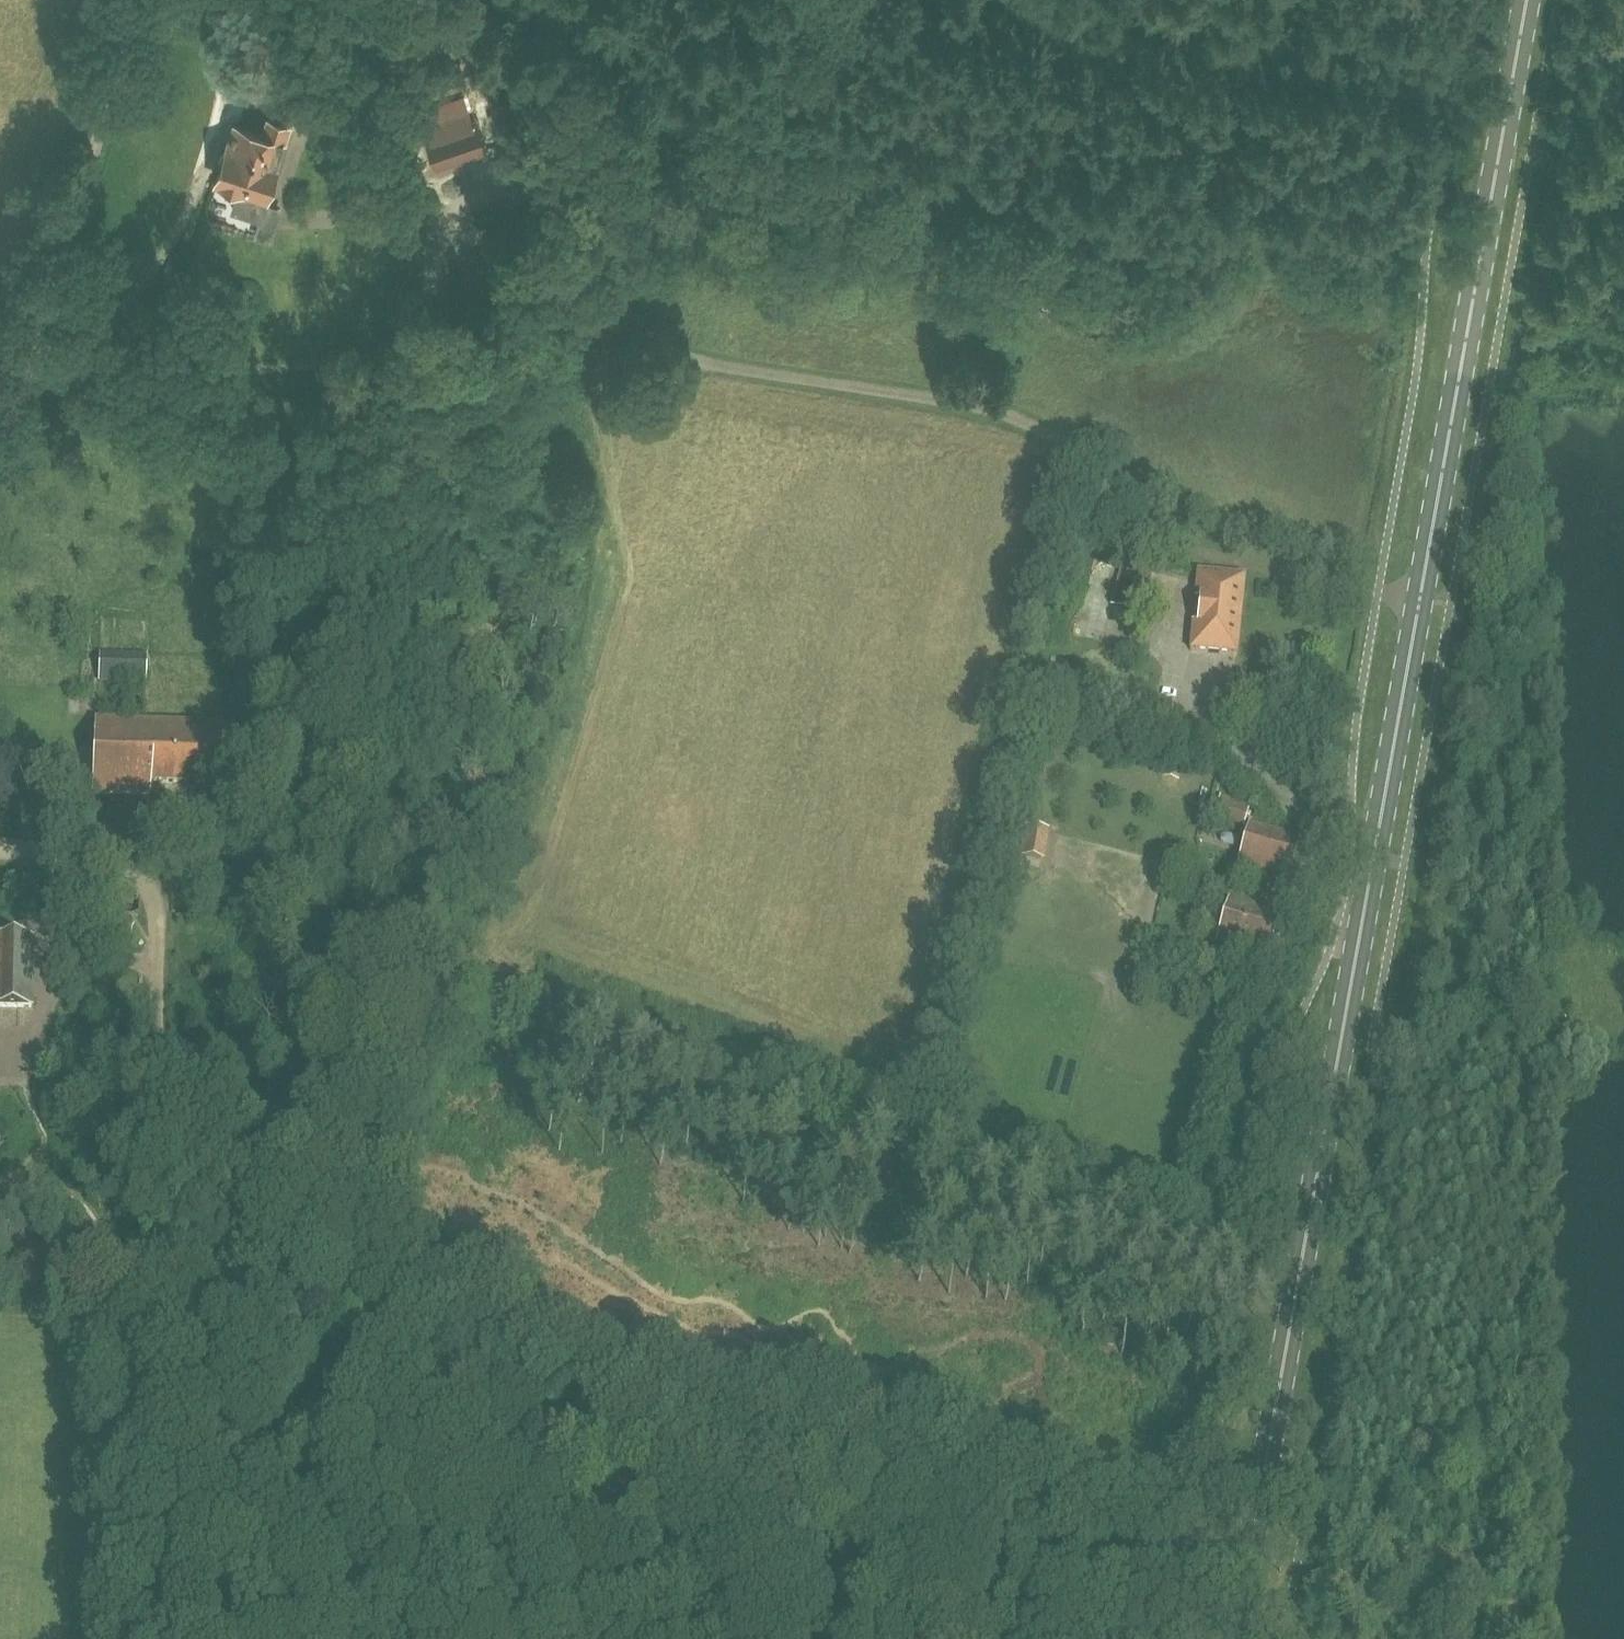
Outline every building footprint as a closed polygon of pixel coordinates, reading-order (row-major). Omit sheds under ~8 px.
[(468,112),(426,126),(430,136),(426,138),(436,166),(485,150),(475,121),(472,122),(468,112)] [(289,124),(270,118),(265,133),(234,123),(216,180),(223,182),(222,187),(239,192),(234,208),(259,216),(253,236),(272,242),(282,207),(268,202),(269,198),(266,197),(289,124)] [(1195,599),(1200,599),(1198,624),(1193,624),(1192,649),(1238,653),(1244,577),(1197,574),(1195,599)] [(99,683),(147,684),(148,654),(100,651),(99,683)] [(95,794),(151,796),(151,781),(229,784),(231,728),(98,723),(95,794)] [(0,758),(0,805),(30,793),(14,752),(0,758)] [(1239,865),(1289,879),(1300,841),(1250,826),(1239,865)] [(1282,911),(1230,895),(1216,941),(1268,957),(1282,911)] [(31,1009),(34,939),(0,938),(0,1008),(31,1009)]
